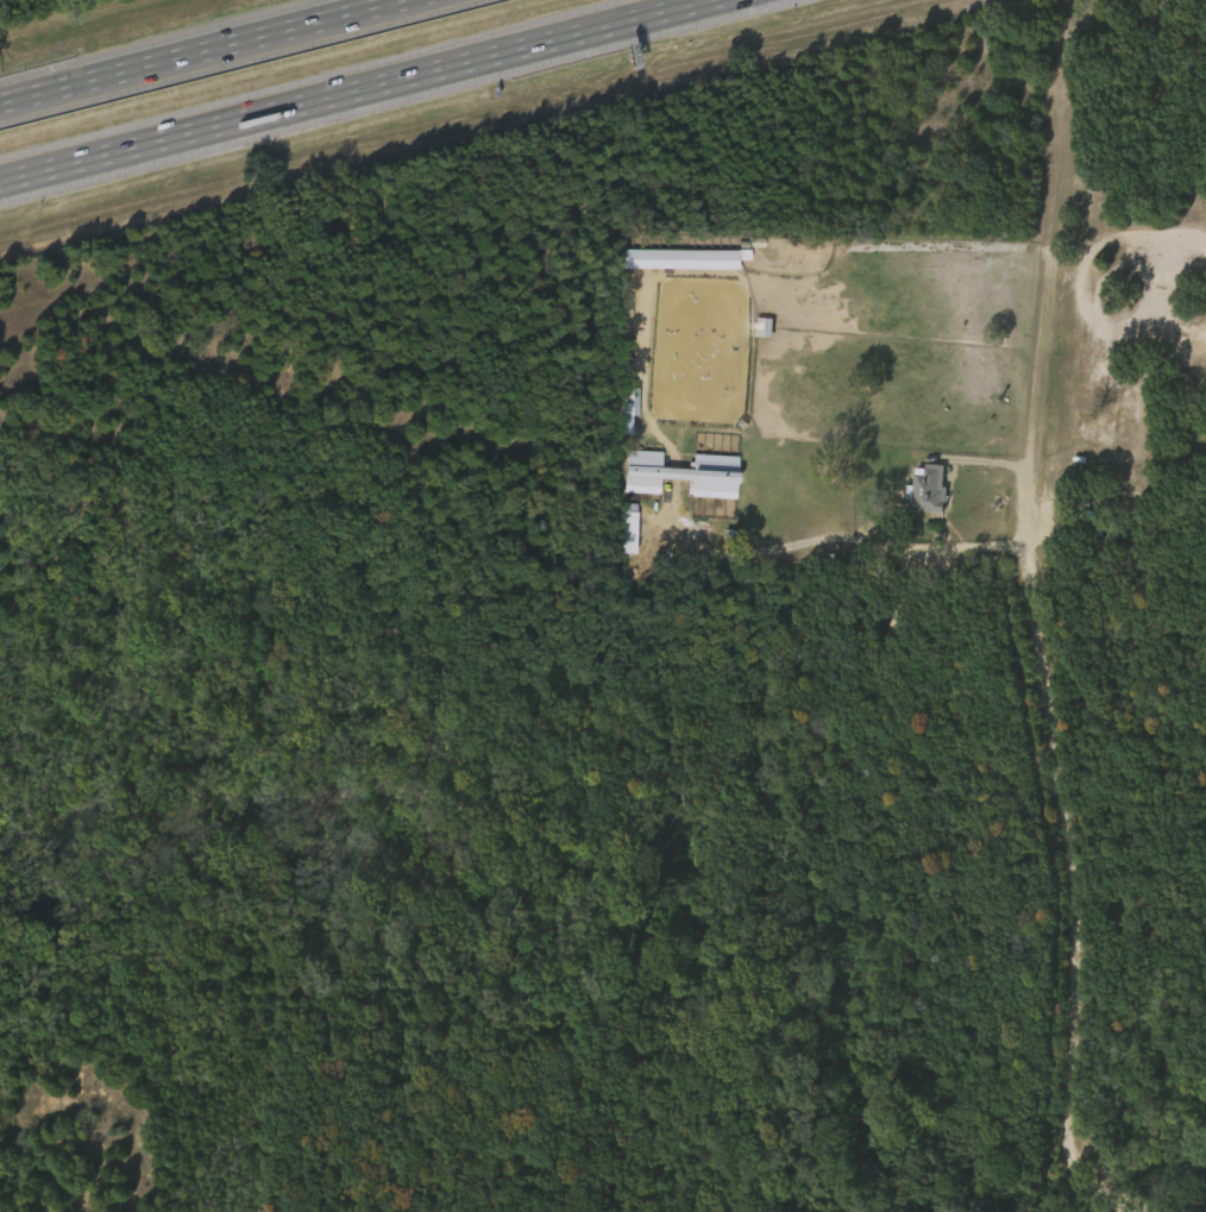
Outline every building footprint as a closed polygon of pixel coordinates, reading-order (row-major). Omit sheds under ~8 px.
[(662,467),(693,469),(695,460),(739,463),(737,491),(689,489),(690,479),(661,478),(660,494),(624,492),(627,457),(662,459),(662,467)] [(946,465),(944,485),(949,485),(944,511),(913,509),(913,498),(907,497),(909,484),(915,484),(918,466),(928,466),(928,463),(946,465)] [(637,503),(637,554),(623,554),(624,503),(637,503)] [(613,561),(625,561),(626,511),(613,511),(613,561)]
